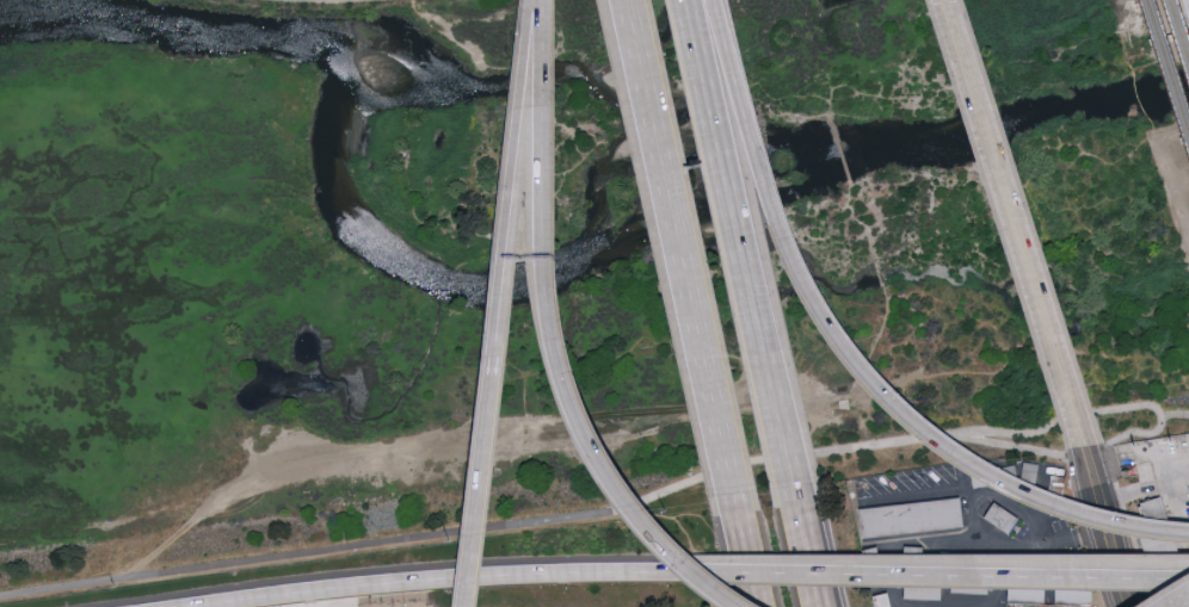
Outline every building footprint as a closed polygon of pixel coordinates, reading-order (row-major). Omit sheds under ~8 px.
[(864,507),(866,537),(967,529),(965,499),(864,507)] [(985,518),(1012,535),(1022,518),(995,502),(985,518)] [(892,592),(873,594),(874,606),(894,606),(892,592)]
